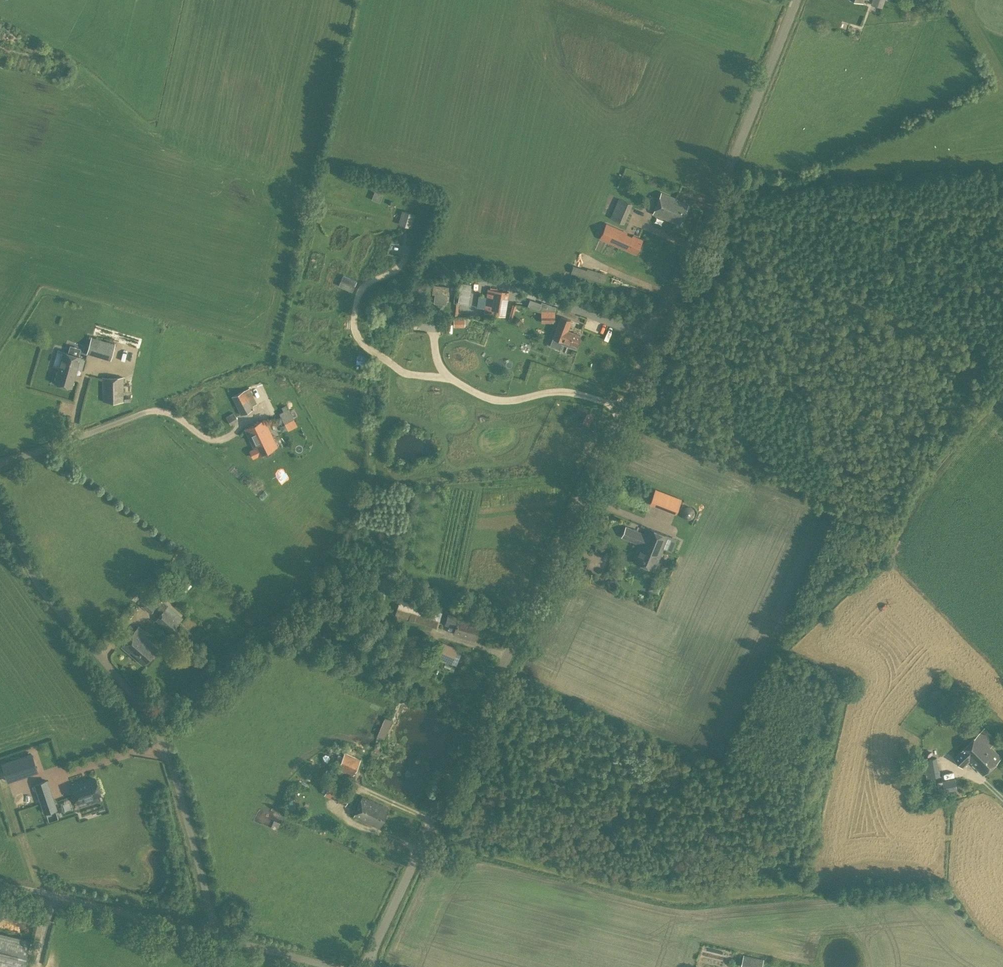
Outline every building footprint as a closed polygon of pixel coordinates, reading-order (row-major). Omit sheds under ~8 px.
[(661,193),(652,213),(667,219),(679,224),(687,204),(676,200),(676,199),(661,193)] [(618,198),(610,218),(624,224),(632,204),(618,198)] [(399,224),(413,226),(414,212),(400,210),(399,224)] [(640,241),(611,229),(607,240),(636,252),(640,241)] [(570,272),(604,283),(607,275),(573,264),(570,272)] [(429,307),(447,307),(447,284),(429,284),(429,307)] [(486,313),(505,316),(508,293),(489,290),(486,313)] [(555,322),(554,310),(540,310),(541,322),(555,322)] [(552,337),(553,337),(550,345),(559,349),(561,343),(575,349),(580,335),(567,330),(571,320),(560,315),(552,337)] [(453,318),(453,326),(465,326),(465,318),(453,318)] [(86,353),(110,360),(115,344),(91,337),(86,353)] [(70,387),(78,357),(64,352),(55,382),(70,387)] [(117,369),(117,376),(101,377),(102,402),(123,402),(123,376),(125,376),(125,369),(117,369)] [(231,396),(240,415),(254,408),(252,406),(257,404),(249,388),(245,390),(245,389),(231,396)] [(288,408),(279,413),(284,423),(293,418),(288,408)] [(233,427),(231,424),(238,419),(233,412),(214,424),(221,434),(233,427)] [(253,448),(250,450),(253,457),(257,455),(257,456),(277,446),(264,419),(244,429),(253,448)] [(675,513),(681,498),(654,487),(648,502),(675,513)] [(626,526),(621,537),(639,544),(633,560),(654,570),(668,536),(646,527),(644,534),(626,526)] [(138,586),(129,596),(135,601),(143,591),(138,586)] [(140,605),(150,614),(157,605),(148,597),(144,601),(142,599),(138,602),(141,605),(140,605)] [(437,628),(442,612),(399,599),(395,615),(437,628)] [(170,632),(182,618),(168,605),(156,618),(170,632)] [(453,633),(474,639),(479,624),(458,618),(453,633)] [(142,664),(157,647),(135,629),(121,646),(142,664)] [(396,646),(408,650),(412,641),(400,637),(396,646)] [(442,642),(435,657),(456,665),(460,655),(455,653),(457,648),(442,642)] [(404,660),(408,652),(397,647),(393,655),(404,660)] [(385,737),(392,719),(384,716),(376,734),(385,737)] [(985,728),(979,734),(954,757),(963,766),(969,760),(983,774),(1001,757),(991,746),(997,740),(985,728)] [(38,772),(32,752),(1,763),(7,782),(38,772)] [(353,775),(360,759),(345,752),(338,768),(353,775)] [(940,775),(937,757),(923,760),(927,778),(940,775)] [(77,799),(104,790),(99,776),(73,785),(77,799)] [(942,791),(957,789),(955,778),(940,781),(942,791)] [(325,797),(343,804),(346,798),(328,791),(325,797)] [(39,795),(44,813),(58,809),(51,792),(39,795)] [(353,815),(379,827),(388,807),(362,796),(353,815)] [(61,801),(63,810),(71,809),(69,799),(61,801)] [(0,933),(0,966),(23,966),(30,941),(0,933)] [(740,966),(744,966),(762,966),(763,958),(743,954),(740,966)]
